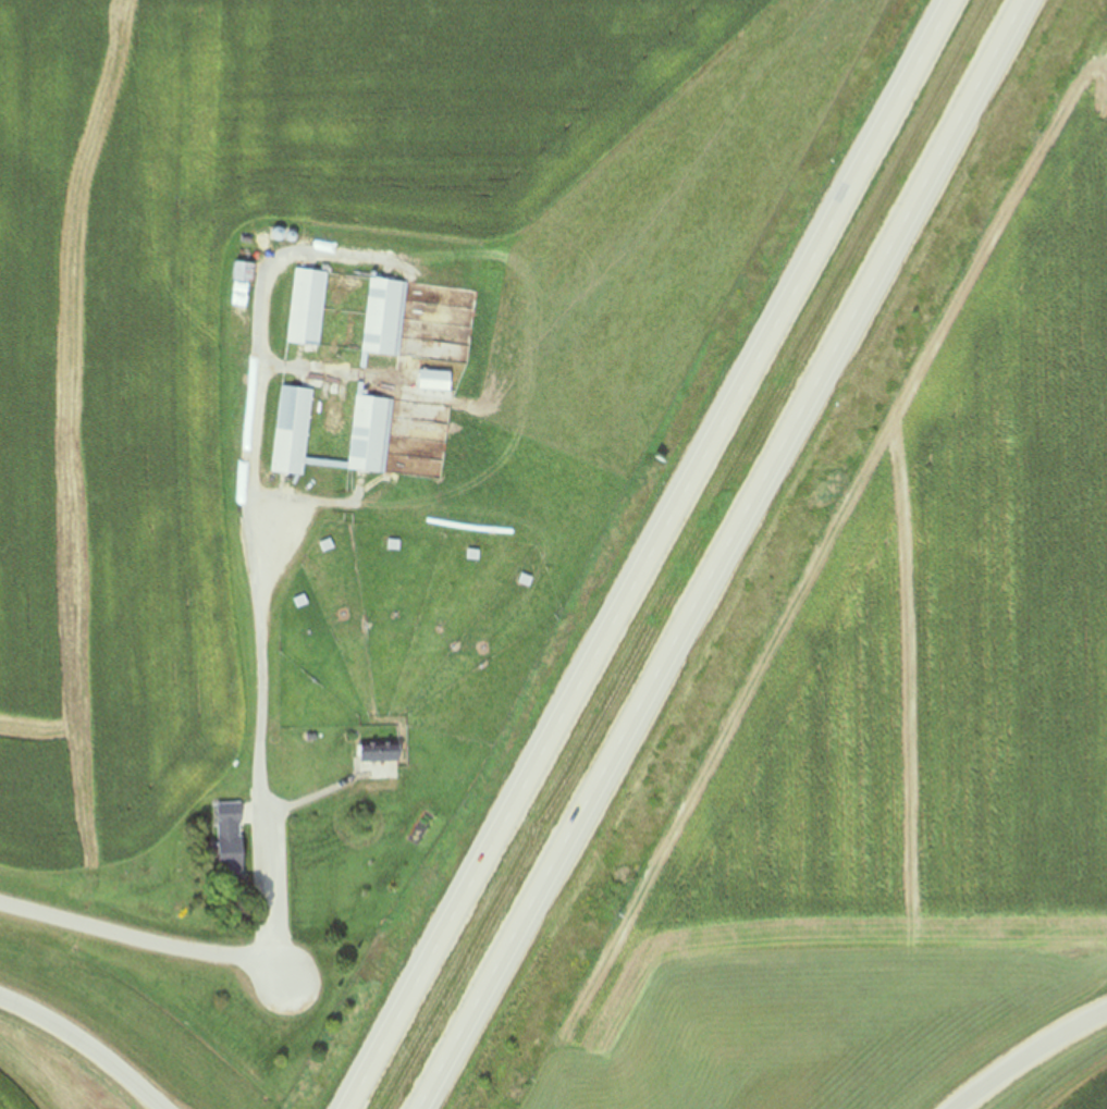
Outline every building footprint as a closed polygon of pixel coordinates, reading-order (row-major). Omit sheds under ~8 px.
[(237,282),(255,282),(255,264),(237,264),(237,282)] [(290,344),(321,347),(329,274),(297,270),(290,344)] [(372,279),(364,353),(399,357),(406,283),(372,279)] [(421,389),(453,391),(454,372),(422,370),(421,389)] [(305,476),(307,462),(314,389),(282,386),(273,473),(305,476)] [(386,473),(393,398),(357,395),(350,470),(386,473)] [(365,762),(403,762),(403,745),(365,745),(365,762)] [(241,825),(241,811),(229,811),(229,825),(241,825)] [(245,874),(245,839),(220,839),(220,874),(245,874)]
